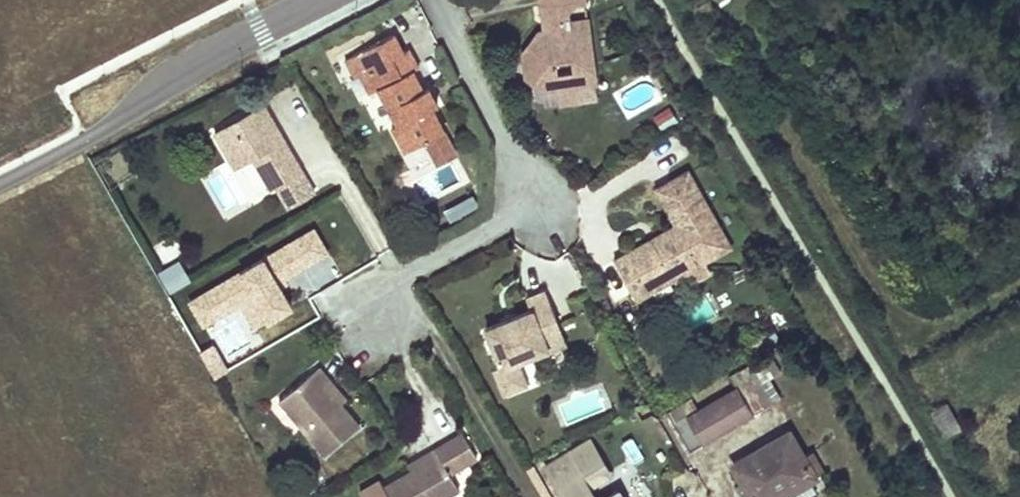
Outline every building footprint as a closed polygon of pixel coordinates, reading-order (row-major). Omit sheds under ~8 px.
[(565,4),(535,7),(538,37),(529,38),(519,53),(521,77),(535,90),(552,88),(554,105),(573,104),(573,93),(580,85),(590,86),(582,0),(565,0),(565,4)] [(401,153),(443,129),(431,107),(421,88),(411,69),(402,51),(372,67),(356,76),(366,94),(374,89),(392,126),(388,128),(401,153)] [(437,103),(428,85),(421,88),(431,107),(437,103)] [(208,135),(231,171),(248,164),(265,192),(300,171),(261,105),(208,135)] [(725,241),(680,163),(645,184),(669,225),(611,258),(631,294),(725,241)] [(329,254),(315,227),(264,254),(279,281),(329,254)] [(279,281),(264,254),(185,300),(204,331),(242,309),(253,328),(293,305),(279,281)] [(157,278),(166,296),(184,286),(174,268),(157,278)] [(561,341),(539,288),(520,295),(526,309),(482,327),(498,366),(490,370),(499,393),(521,384),(512,361),(561,341)] [(767,355),(739,371),(751,390),(762,409),(776,400),(765,382),(778,374),(767,355)] [(275,402),(321,457),(357,427),(337,404),(321,386),(328,380),(317,367),(275,402)] [(321,386),(337,404),(343,398),(328,380),(321,386)] [(692,402),(678,410),(664,419),(687,456),(762,409),(751,390),(703,420),(692,402)] [(959,431),(944,405),(929,414),(943,440),(959,431)] [(459,434),(430,451),(434,458),(408,472),(382,486),(388,496),(451,496),(458,493),(448,475),(476,460),(459,434)] [(743,490),(748,496),(780,496),(782,496),(807,480),(812,477),(800,458),(786,435),(731,469),(743,490)] [(545,467),(563,496),(589,496),(583,487),(604,473),(585,442),(545,467)] [(434,458),(430,451),(403,465),(408,472),(434,458)] [(808,453),(800,458),(812,477),(820,472),(808,453)] [(782,496),(783,496),(805,496),(814,491),(807,480),(782,496)]
